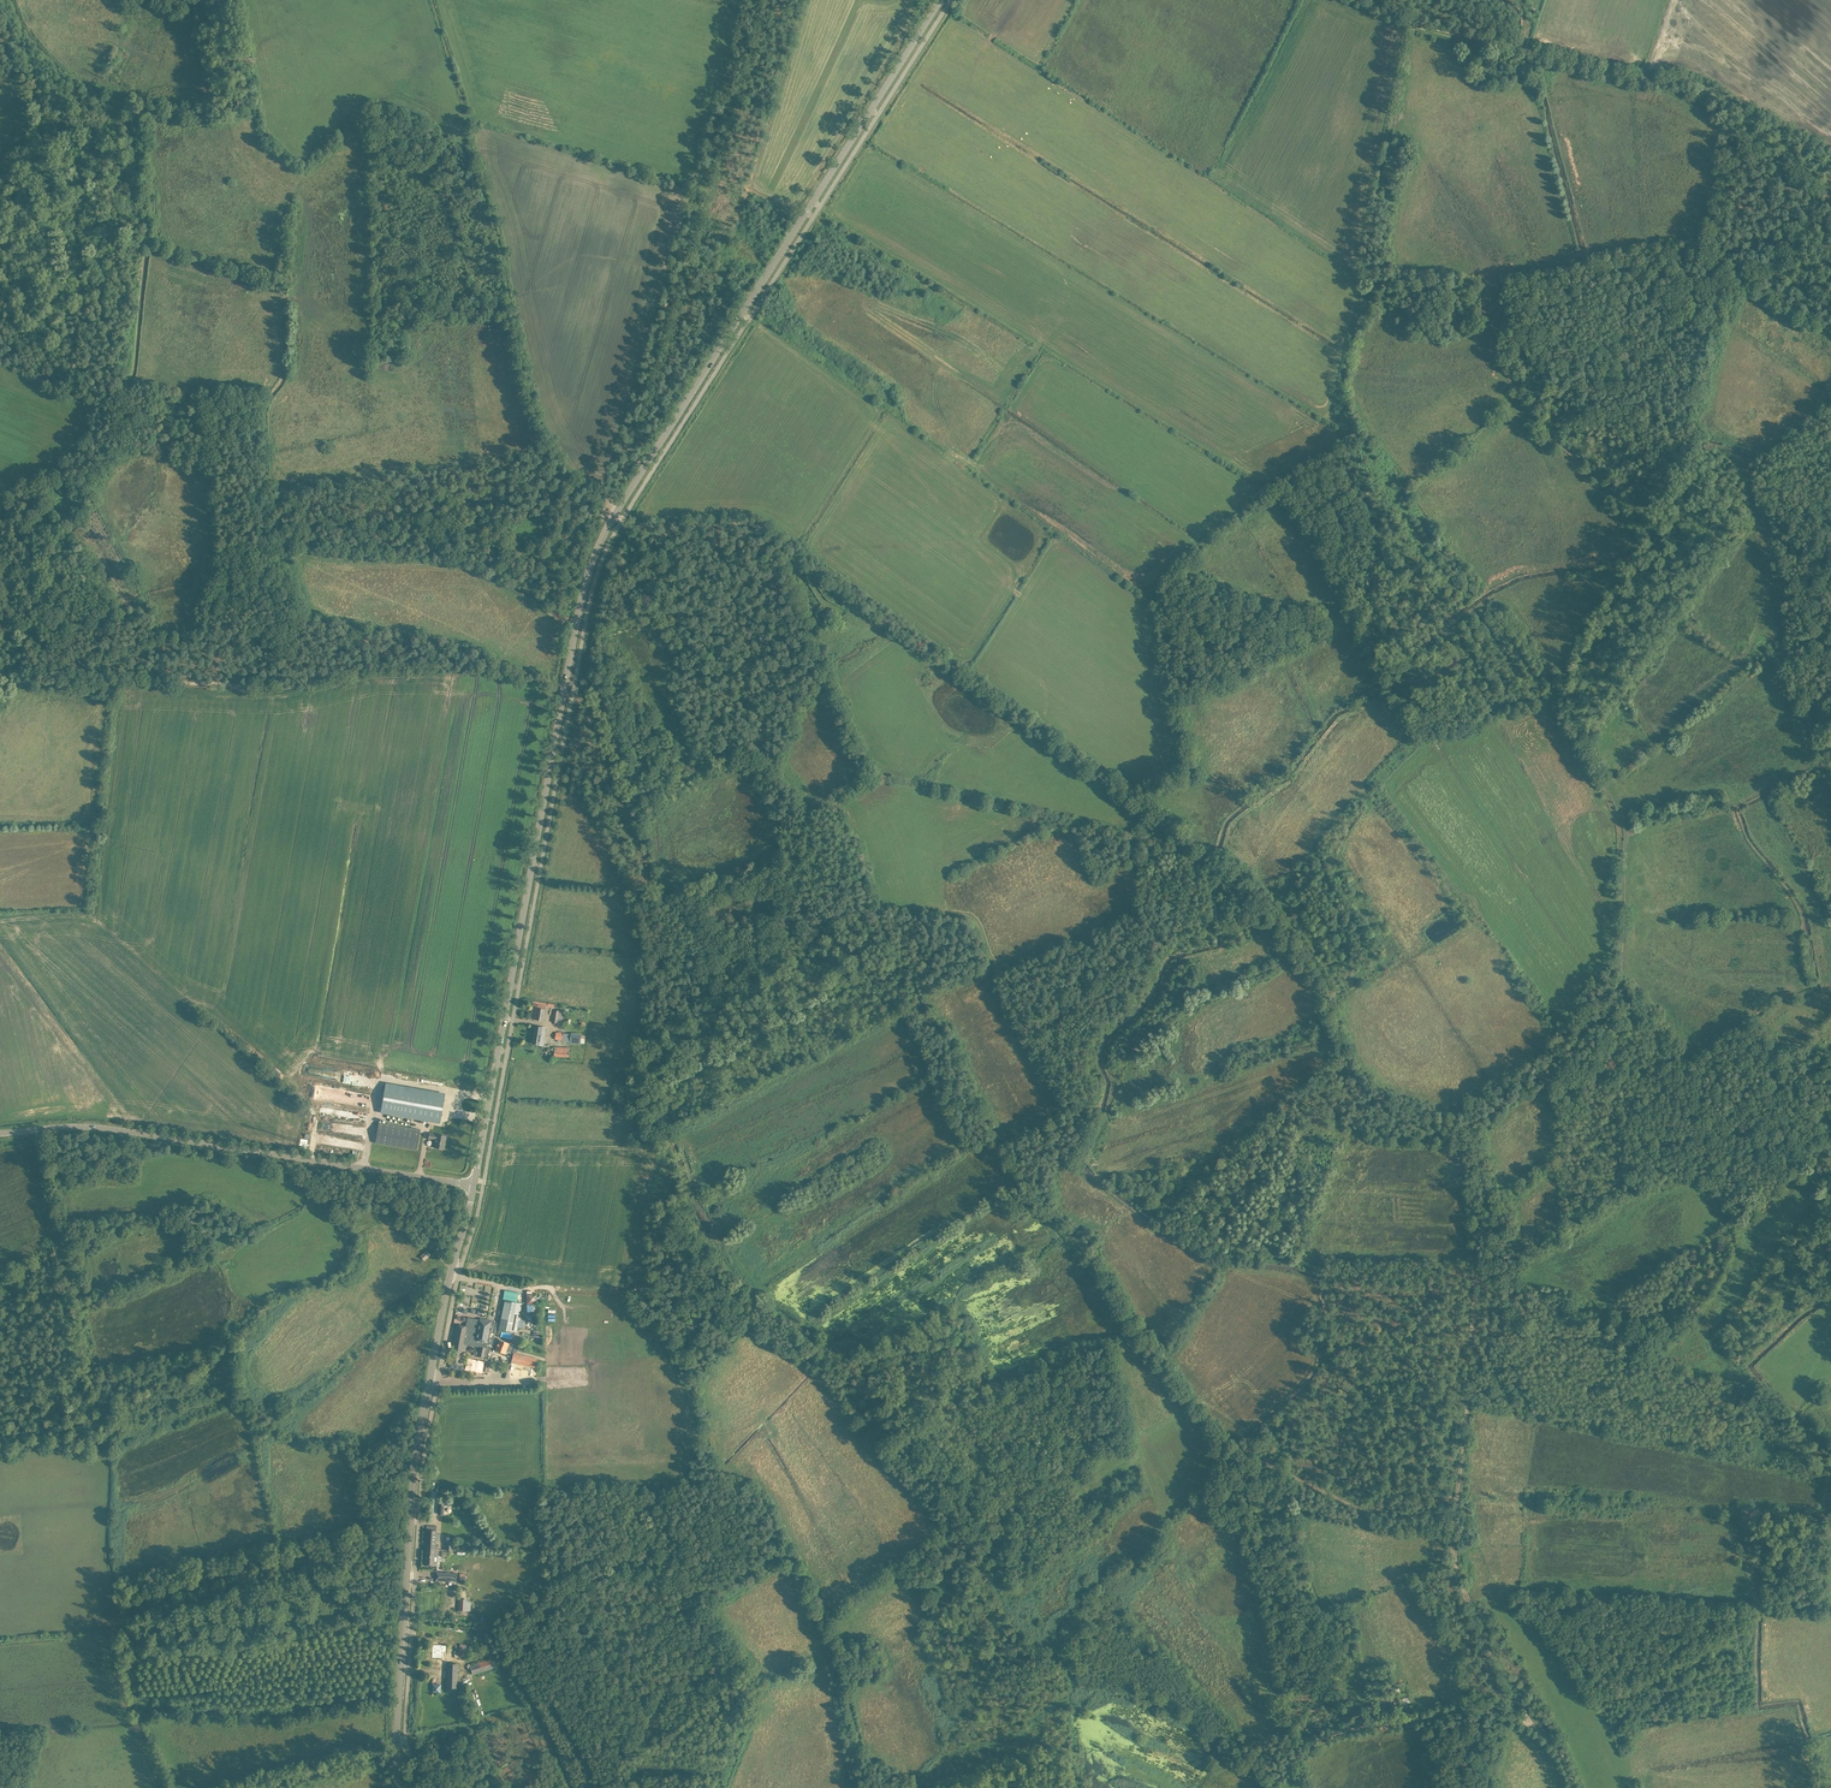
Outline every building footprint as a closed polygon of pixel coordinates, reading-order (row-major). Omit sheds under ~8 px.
[(834,611),(832,609),(830,607),(822,614),(825,618),(827,617),(834,611)] [(531,1019),(537,1019),(544,1021),(547,1005),(538,1004),(533,1003),(531,1019)] [(554,1022),(554,1024),(557,1024),(558,1022),(562,1023),(564,1011),(554,1009),(552,1021),(554,1022)] [(544,1045),(546,1029),(547,1027),(535,1025),(532,1044),(544,1045)] [(562,1039),(563,1032),(558,1032),(556,1031),(555,1039),(562,1040),(562,1039)] [(584,1043),(585,1035),(582,1035),(582,1034),(571,1032),(569,1042),(581,1043),(581,1042),(584,1043)] [(554,1056),(568,1057),(569,1047),(555,1046),(554,1056)] [(380,1111),(434,1121),(437,1103),(384,1093),(380,1111)] [(339,1118),(350,1118),(350,1110),(337,1110),(336,1115),(339,1115),(339,1118)] [(375,1142),(417,1150),(420,1129),(378,1122),(375,1142)] [(435,1140),(434,1147),(443,1149),(446,1136),(429,1133),(428,1139),(435,1140)] [(369,1210),(364,1213),(368,1221),(373,1219),(369,1210)] [(420,1256),(424,1260),(431,1254),(427,1250),(420,1256)] [(534,1293),(525,1293),(525,1302),(534,1302),(534,1293)] [(516,1332),(518,1319),(522,1303),(505,1300),(499,1328),(516,1332)] [(454,1340),(450,1363),(462,1365),(463,1360),(460,1360),(462,1353),(465,1353),(467,1343),(469,1343),(469,1344),(480,1346),(481,1346),(481,1345),(490,1347),(492,1347),(496,1323),(492,1322),(492,1320),(480,1318),(480,1320),(474,1319),(473,1324),(467,1323),(466,1326),(457,1324),(454,1340)] [(957,1334),(964,1341),(968,1336),(962,1330),(957,1334)] [(495,1350),(505,1353),(506,1351),(510,1352),(513,1344),(499,1339),(495,1350)] [(480,1346),(478,1356),(488,1358),(490,1347),(481,1345),(481,1346),(480,1346)] [(513,1353),(511,1361),(535,1367),(537,1359),(513,1353)] [(519,1368),(519,1383),(527,1383),(527,1379),(530,1379),(530,1376),(536,1376),(536,1368),(519,1368)] [(442,1514),(443,1503),(452,1504),(452,1500),(439,1499),(438,1514),(442,1514)] [(425,1540),(427,1541),(427,1544),(425,1544),(425,1548),(438,1549),(438,1545),(436,1545),(437,1530),(437,1526),(426,1525),(425,1540)] [(452,1550),(453,1542),(444,1541),(443,1549),(452,1550)] [(437,1566),(438,1549),(425,1548),(424,1565),(437,1566)] [(456,1581),(456,1573),(436,1572),(436,1580),(450,1581),(451,1580),(453,1580),(453,1581),(456,1581)] [(467,1611),(467,1600),(458,1600),(457,1611),(467,1611)] [(432,1643),(432,1655),(441,1656),(441,1649),(445,1649),(446,1643),(432,1643)] [(496,1666),(493,1657),(470,1664),(473,1674),(496,1666)] [(457,1692),(458,1664),(448,1663),(447,1692),(457,1692)] [(1407,1697),(1401,1699),(1405,1708),(1409,1707),(1407,1703),(1409,1702),(1407,1697)]
